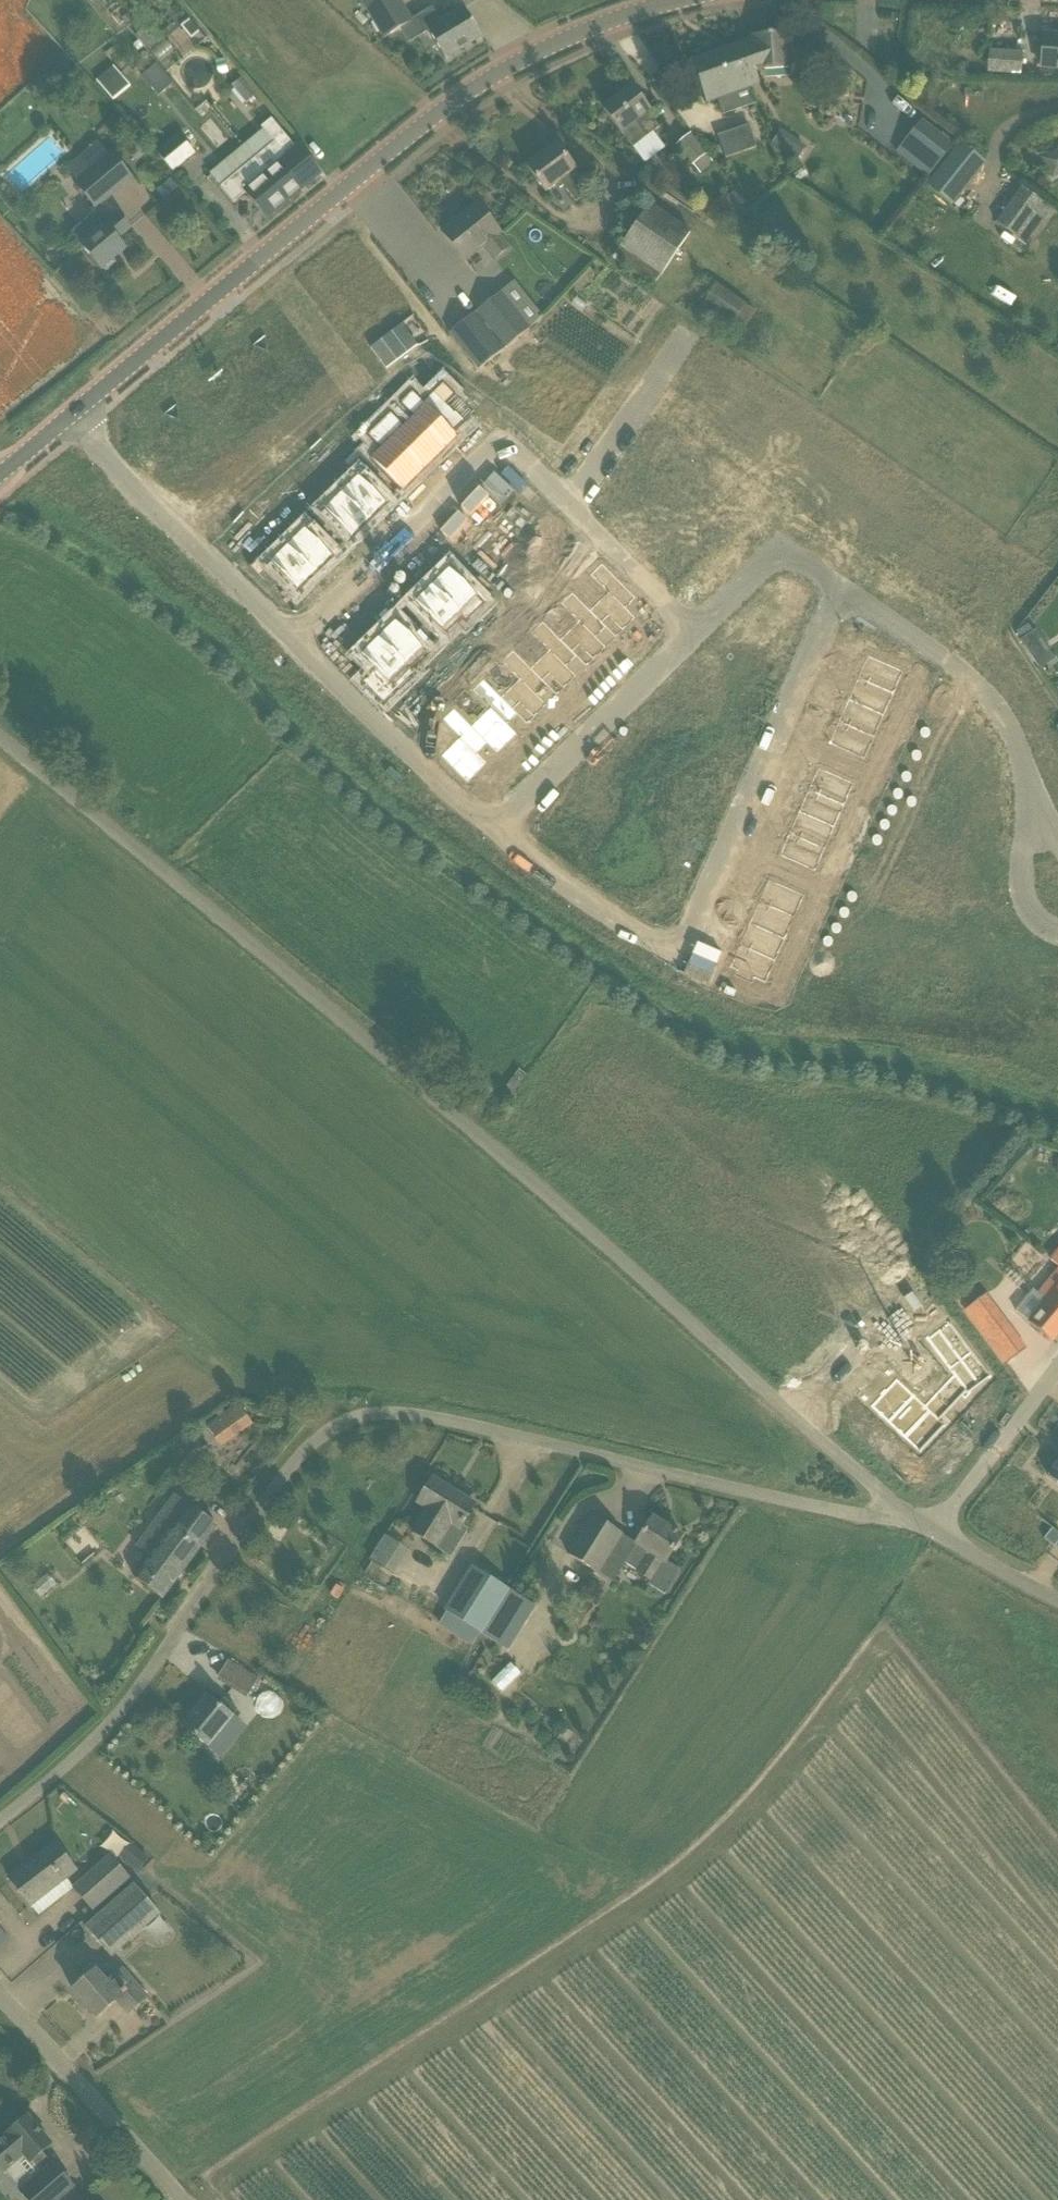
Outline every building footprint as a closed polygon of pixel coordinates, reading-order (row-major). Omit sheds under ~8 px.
[(361,0),(384,39),(413,22),(400,0),(362,0),(361,0)] [(482,38),(464,8),(441,22),(432,7),(419,16),(445,60),(482,38)] [(182,28),(192,39),(200,32),(190,20),(182,28)] [(752,41),(734,47),(748,88),(758,85),(754,72),(791,69),(789,34),(752,37),(752,41)] [(1057,69),(1057,36),(1043,36),(1041,68),(1057,69)] [(706,102),(748,88),(734,47),(692,62),(706,102)] [(991,51),(990,74),(1020,76),(1022,53),(991,51)] [(71,66),(65,60),(57,67),(63,74),(71,66)] [(227,72),(225,60),(213,63),(215,75),(227,72)] [(152,88),(167,76),(157,64),(142,77),(152,88)] [(113,101),(130,87),(121,76),(104,90),(113,101)] [(634,148),(648,137),(659,129),(648,114),(650,112),(632,89),(604,110),(622,134),(623,133),(634,148)] [(289,202),(320,176),(297,148),(272,119),(262,127),(275,142),(254,160),(289,202)] [(922,120),(914,130),(945,155),(954,145),(922,120)] [(718,136),(726,159),(757,148),(749,125),(718,136)] [(157,152),(175,174),(204,149),(186,128),(157,152)] [(677,145),(693,166),(693,165),(701,175),(714,164),(690,135),(677,145)] [(805,149),(797,143),(788,156),(796,161),(805,149)] [(961,143),(957,148),(949,158),(928,186),(951,205),(985,162),(961,143)] [(557,145),(527,168),(546,192),(561,181),(576,201),(590,191),(575,172),(576,171),(557,145)] [(1043,155),(1055,177),(1057,176),(1057,147),(1043,155)] [(95,207),(130,177),(111,155),(76,184),(95,207)] [(268,219),(289,202),(254,160),(220,188),(234,204),(247,193),(268,219)] [(1028,245),(1053,210),(1022,188),(996,223),(1022,241),(1028,245)] [(745,203),(736,191),(729,197),(739,209),(745,203)] [(669,274),(694,228),(648,204),(624,250),(669,274)] [(501,237),(502,236),(477,206),(443,233),(467,263),(484,250),(494,262),(511,249),(501,237)] [(117,240),(130,229),(118,214),(104,226),(94,215),(72,234),(102,270),(104,268),(106,271),(116,263),(113,260),(126,250),(117,240)] [(698,314),(728,333),(747,304),(717,285),(698,314)] [(478,371),(532,328),(503,291),(449,334),(478,371)] [(719,361),(726,366),(733,356),(726,351),(719,361)] [(425,352),(415,360),(425,371),(437,360),(425,352)] [(741,361),(733,356),(726,366),(733,371),(741,361)] [(398,389),(391,395),(400,404),(414,419),(445,449),(457,437),(454,434),(465,423),(448,406),(456,398),(443,384),(423,404),(412,393),(407,398),(398,389)] [(760,399),(767,404),(774,393),(767,388),(760,399)] [(774,393),(767,404),(774,409),(781,398),(774,393)] [(804,414),(797,409),(789,419),(797,424),(804,414)] [(375,411),(369,417),(378,426),(423,471),(445,449),(414,419),(404,429),(390,415),(384,420),(375,411)] [(369,417),(363,423),(372,432),(367,438),(381,452),(370,463),(400,494),(423,471),(378,426),(369,417)] [(844,457),(851,446),(844,441),(837,452),(844,457)] [(851,446),(844,457),(851,462),(858,451),(851,446)] [(350,472),(332,489),(368,526),(386,508),(369,491),(378,481),(359,462),(350,472)] [(886,477),(893,482),(901,471),(893,466),(886,477)] [(901,471),(893,482),(900,487),(908,476),(901,471)] [(314,507),(305,516),(324,535),(333,526),(350,543),(368,526),(332,489),(314,507)] [(919,509),(926,498),(919,493),(911,504),(919,509)] [(602,515),(608,522),(617,512),(611,506),(602,515)] [(623,519),(617,512),(608,522),(614,528),(623,519)] [(295,525),(278,543),(314,580),(331,562),(314,545),(324,535),(305,516),(295,525)] [(502,518),(486,533),(514,562),(530,546),(502,518)] [(965,541),(973,531),(966,526),(958,536),(965,541)] [(980,535),(973,531),(965,541),(973,546),(980,535)] [(496,580),(514,562),(486,533),(468,551),(496,580)] [(278,543),(247,573),(269,594),(281,582),(296,597),(314,580),(278,543)] [(640,554),(646,561),(656,551),(650,545),(640,554)] [(656,552),(656,551),(646,561),(652,567),(662,558),(656,552)] [(1016,567),(1023,556),(1016,551),(1009,562),(1016,567)] [(577,594),(575,595),(618,640),(640,618),(630,608),(640,599),(602,561),(587,575),(605,593),(590,607),(577,594)] [(450,572),(432,590),(468,627),(486,609),(495,600),(477,581),(467,590),(450,572)] [(556,585),(550,579),(541,588),(547,595),(556,585)] [(432,590),(414,608),(431,625),(447,640),(464,623),(467,627),(468,627),(432,590)] [(615,642),(618,640),(575,595),(562,609),(575,622),(560,636),(547,623),(546,625),(588,669),(610,648),(600,638),(606,632),(615,642)] [(543,609),(537,603),(528,612),(534,618),(543,609)] [(586,671),(588,669),(546,625),(532,638),(545,651),(531,665),(518,652),(516,654),(559,698),(580,676),(571,666),(576,661),(586,671)] [(1016,633),(1021,640),(1033,633),(1028,625),(1016,633)] [(406,673),(425,654),(413,644),(395,626),(378,644),(406,673)] [(1038,641),(1033,633),(1021,640),(1021,641),(1026,648),(1038,641)] [(378,644),(360,662),(375,677),(363,689),(384,710),(397,697),(414,680),(406,673),(378,644)] [(867,653),(856,677),(896,695),(907,670),(905,670),(894,665),(867,653)] [(488,681),(487,683),(529,727),(551,706),(541,696),(546,690),(556,700),(559,698),(516,654),(503,667),(516,680),(501,694),(488,681)] [(896,695),(856,677),(846,699),(886,717),(896,695)] [(527,729),(529,727),(487,683),(473,696),(486,709),(472,724),(454,706),(453,707),(499,756),(521,735),(511,725),(517,719),(527,729)] [(924,707),(928,698),(917,693),(913,702),(924,707)] [(886,717),(846,699),(837,721),(876,739),(886,717)] [(498,758),(499,756),(453,707),(439,721),(457,738),(438,757),(468,787),(491,764),(482,754),(487,748),(497,758),(498,758)] [(876,739),(837,721),(826,746),(853,758),(864,762),(866,763),(876,739)] [(889,744),(885,753),(896,758),(900,749),(889,744)] [(864,762),(853,758),(850,764),(861,769),(864,762)] [(817,765),(806,789),(846,807),(857,782),(856,781),(845,777),(817,765)] [(845,777),(856,781),(859,775),(848,770),(845,777)] [(846,807),(806,789),(797,811),(837,829),(846,807)] [(862,804),(859,812),(870,817),(873,808),(862,804)] [(837,829),(797,811),(787,833),(827,851),(837,829)] [(827,851),(787,833),(776,858),(804,870),(815,874),(816,875),(827,851)] [(840,856),(836,865),(846,870),(850,861),(840,856)] [(815,874),(804,870),(801,876),(812,881),(815,874)] [(757,902),(797,919),(808,895),(807,894),(796,889),(768,877),(757,902)] [(799,883),(796,889),(807,894),(810,887),(799,883)] [(797,919),(757,902),(747,924),(787,941),(797,919)] [(808,924),(821,930),(825,920),(812,915),(808,924)] [(747,924),(738,945),(778,963),(787,941),(747,924)] [(767,988),(778,963),(738,945),(727,970),(735,974),(733,977),(753,985),(754,982),(767,988)] [(790,979),(802,984),(806,975),(794,970),(790,979)] [(798,993),(802,984),(790,979),(786,988),(798,993)] [(1051,1273),(1057,1264),(1057,1263),(1046,1253),(1038,1263),(1051,1273)] [(1057,1336),(1057,1269),(1038,1293),(1033,1289),(1015,1311),(1053,1343),(1057,1336)] [(973,1324),(986,1341),(1006,1325),(993,1308),(973,1324)] [(990,1374),(950,1322),(927,1339),(954,1375),(925,1406),(897,1380),(872,1407),(920,1452),(945,1425),(940,1420),(967,1391),(969,1390),(988,1376),(990,1374)] [(207,1428),(215,1440),(230,1430),(236,1439),(254,1426),(240,1405),(226,1415),(219,1419),(207,1428)] [(219,1419),(226,1415),(222,1409),(215,1414),(219,1419)] [(452,1527),(459,1531),(475,1505),(434,1478),(417,1505),(424,1510),(410,1532),(438,1549),(452,1527)] [(134,1578),(163,1600),(217,1526),(175,1494),(141,1540),(155,1550),(134,1578)] [(593,1516),(581,1535),(568,1555),(598,1574),(622,1535),(593,1516)] [(653,1518),(637,1544),(625,1563),(637,1570),(635,1573),(650,1582),(648,1585),(665,1596),(681,1570),(667,1562),(683,1536),(653,1518)] [(399,1569),(410,1549),(385,1535),(374,1554),(399,1569)] [(445,1612),(483,1636),(511,1591),(472,1567),(445,1612)] [(331,1595),(339,1600),(345,1590),(337,1585),(331,1595)] [(258,1680),(247,1673),(228,1662),(219,1678),(237,1689),(249,1696),(258,1680)] [(238,1711),(224,1699),(219,1705),(208,1696),(183,1727),(209,1748),(235,1717),(234,1715),(238,1711)] [(77,1871),(55,1843),(10,1879),(31,1906),(77,1871)] [(149,1858),(131,1844),(120,1857),(138,1872),(149,1858)] [(74,1889),(93,1910),(129,1878),(111,1857),(74,1889)] [(112,1958),(161,1914),(135,1885),(86,1929),(112,1958)] [(0,1926),(0,1947),(10,1939),(0,1926)] [(116,2001),(128,2014),(148,1996),(127,1971),(111,1985),(98,1970),(73,1991),(97,2018),(116,2001)] [(27,2117),(6,2137),(0,2144),(0,2167),(4,2172),(24,2156),(30,2164),(32,2162),(41,2172),(20,2190),(28,2199),(59,2199),(74,2187),(54,2164),(53,2165),(42,2153),(51,2145),(27,2117)]
